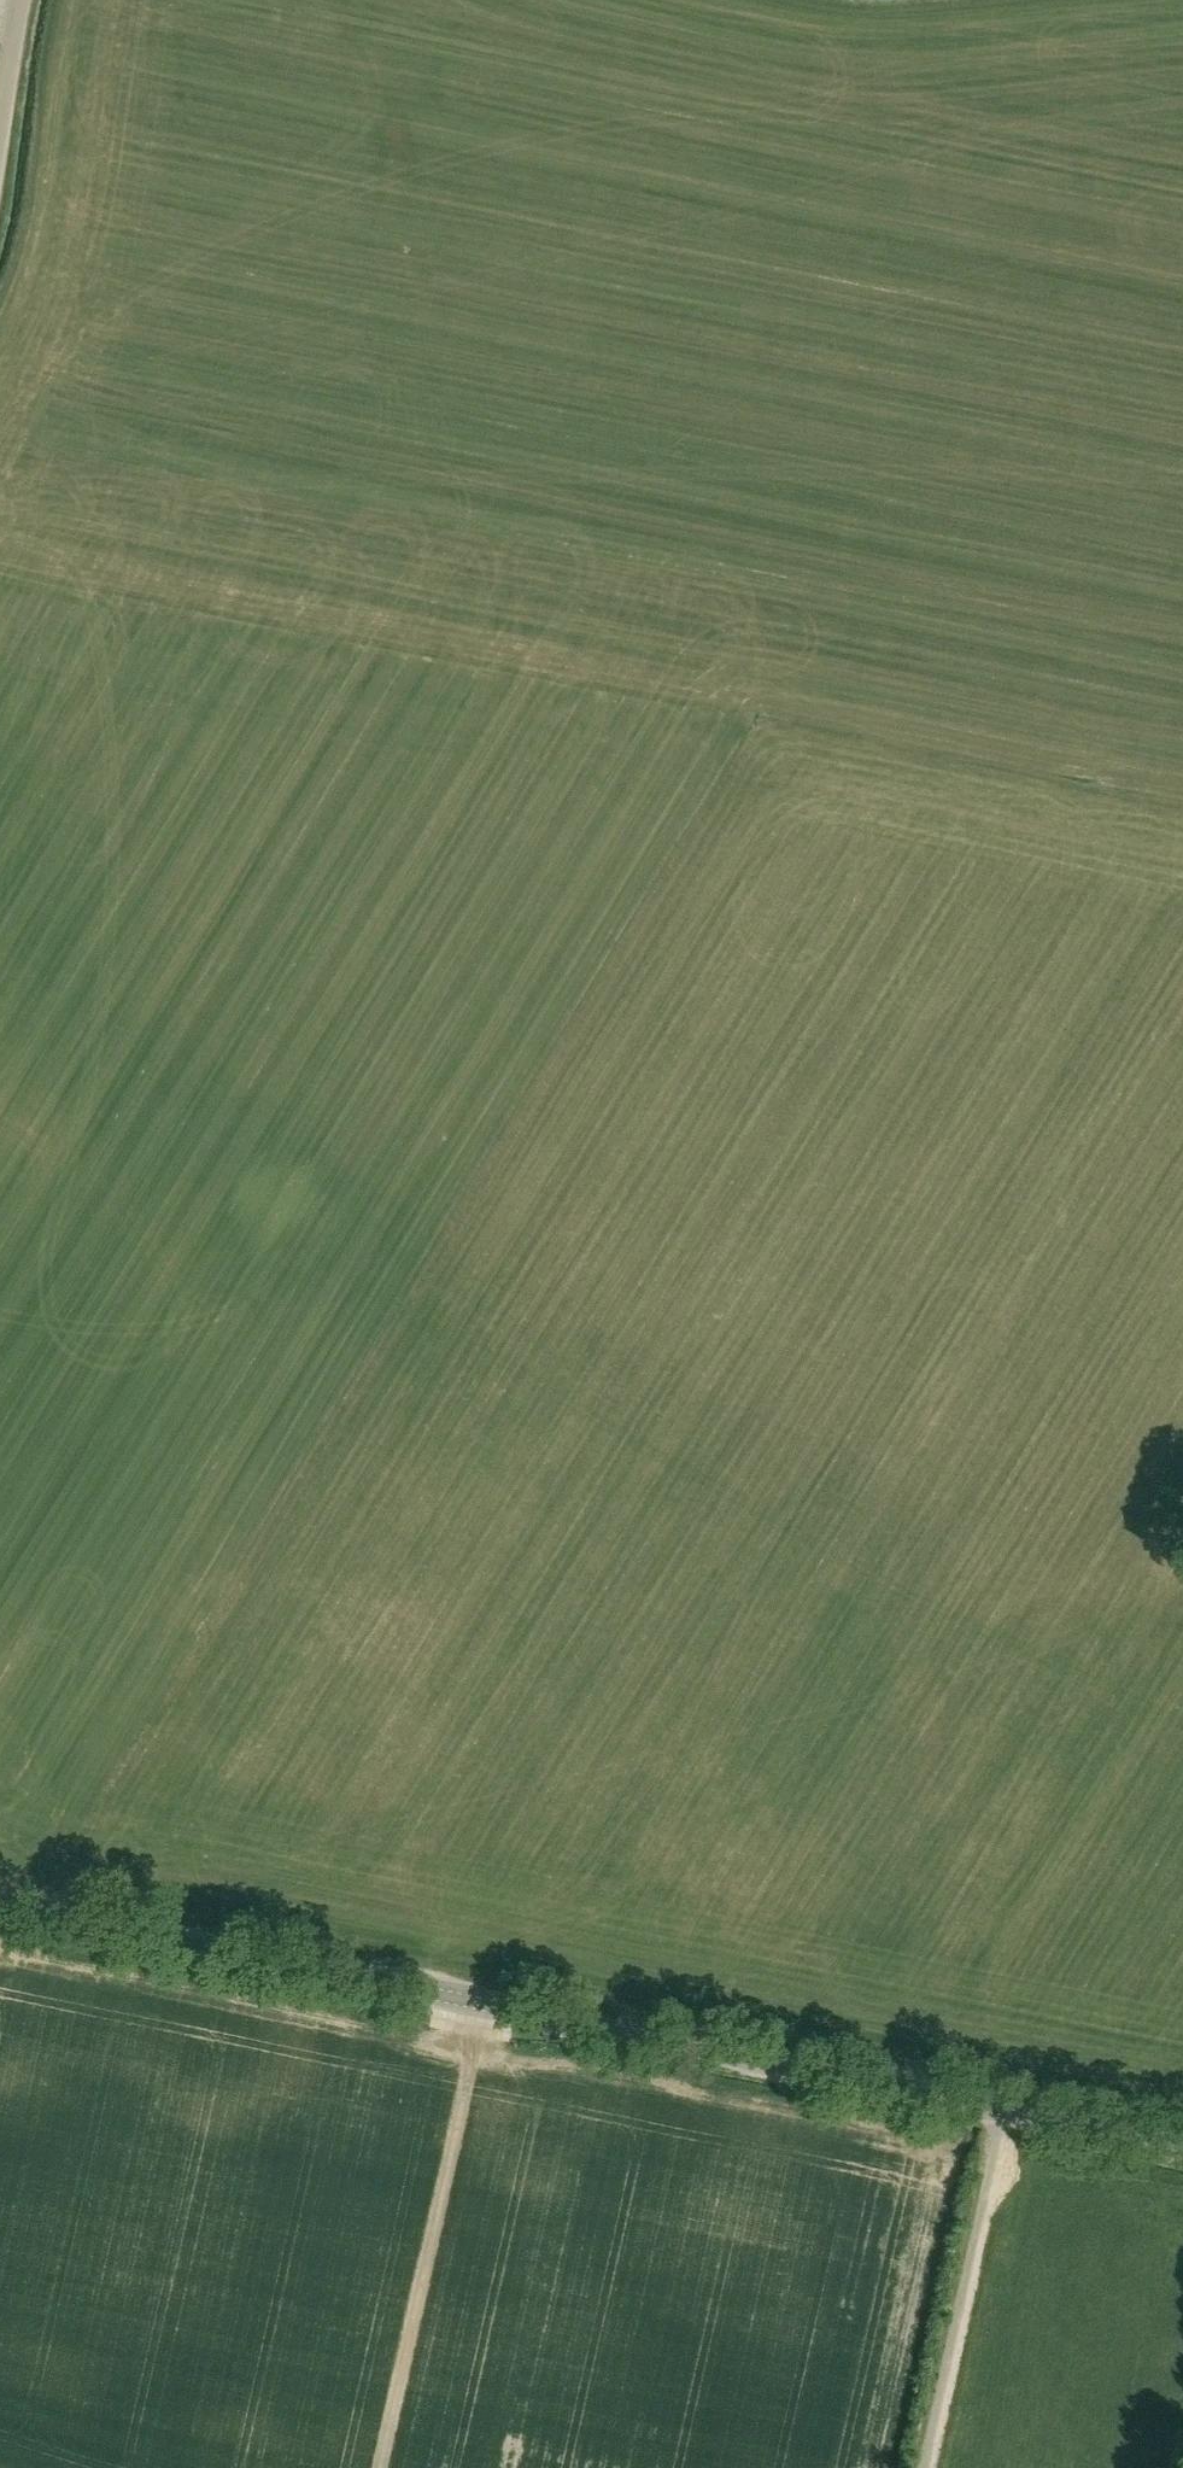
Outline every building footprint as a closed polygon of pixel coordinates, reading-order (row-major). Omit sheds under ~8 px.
[(1019,2106),(1016,2117),(1036,2122),(1039,2111),(1019,2106)]
